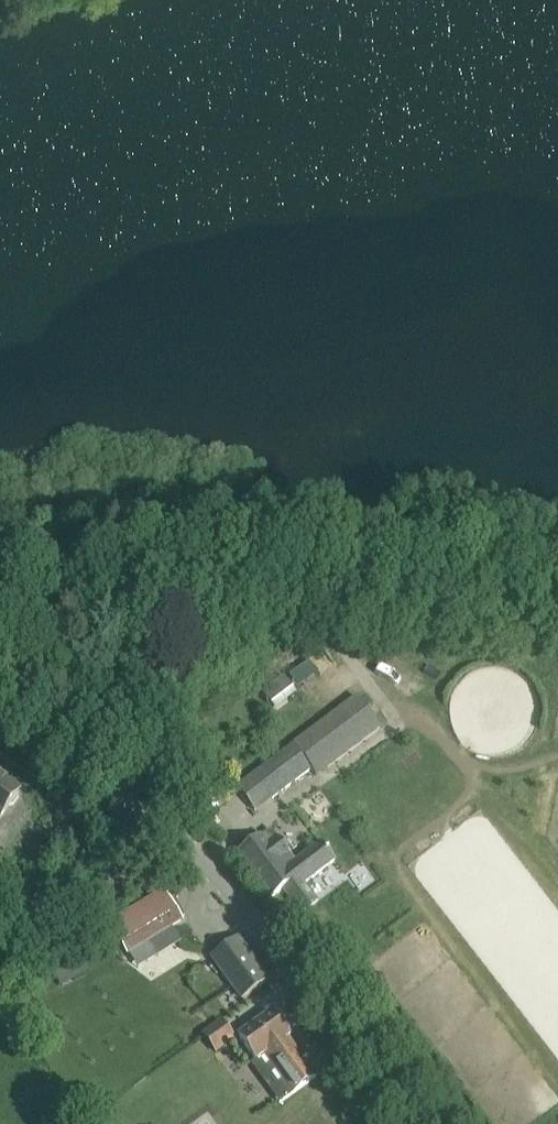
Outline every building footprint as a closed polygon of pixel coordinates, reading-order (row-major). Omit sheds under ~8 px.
[(283,677),(262,693),(271,705),(292,689),(283,677)] [(313,769),(317,775),(380,728),(357,697),(322,724),(295,745),(236,789),(254,813),(313,769)] [(19,791),(0,778),(0,818),(8,806),(13,805),(18,797),(18,793),(19,791)] [(317,901),(304,884),(335,861),(321,842),(292,863),(286,855),(289,853),(278,839),(268,847),(260,836),(237,854),(271,898),(283,889),(301,913),(317,901)] [(180,920),(163,893),(110,924),(127,953),(148,940),(154,950),(158,953),(177,941),(177,936),(172,929),(169,927),(180,920)] [(268,980),(238,939),(211,958),(241,999),(268,980)] [(293,1093),(316,1076),(287,1037),(289,1036),(271,1012),(239,1036),(257,1060),(264,1054),(293,1093)] [(221,1019),(201,1033),(215,1054),(236,1040),(221,1019)]
